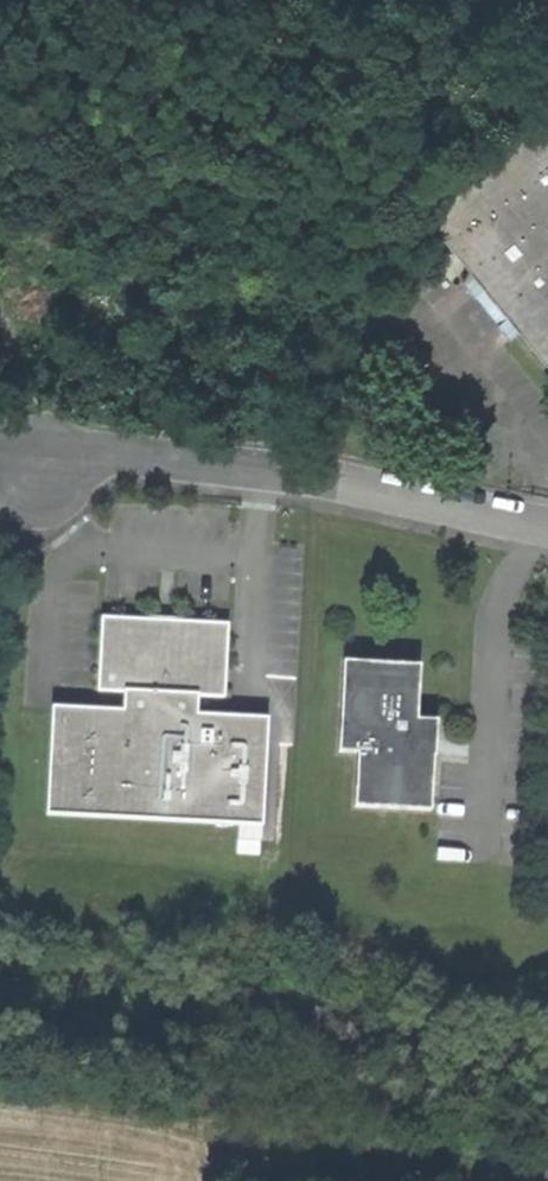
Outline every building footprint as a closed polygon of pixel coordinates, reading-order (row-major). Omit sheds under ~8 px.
[(439,235),(485,290),(477,297),(501,325),(509,319),(513,324),(517,329),(521,333),(527,341),(547,366),(547,117),(510,148),(442,203),(439,235)] [(268,718),(197,714),(198,696),(225,698),(229,624),(164,620),(102,617),(98,691),(124,692),(123,710),(52,706),(47,814),(239,825),(261,826),(263,826),(268,718)] [(434,720),(418,719),(421,665),(344,661),(339,752),(358,753),(355,807),(432,811),(435,757),(432,757),(433,747),(434,720)] [(261,839),(261,826),(239,825),(238,838),(261,839)]
